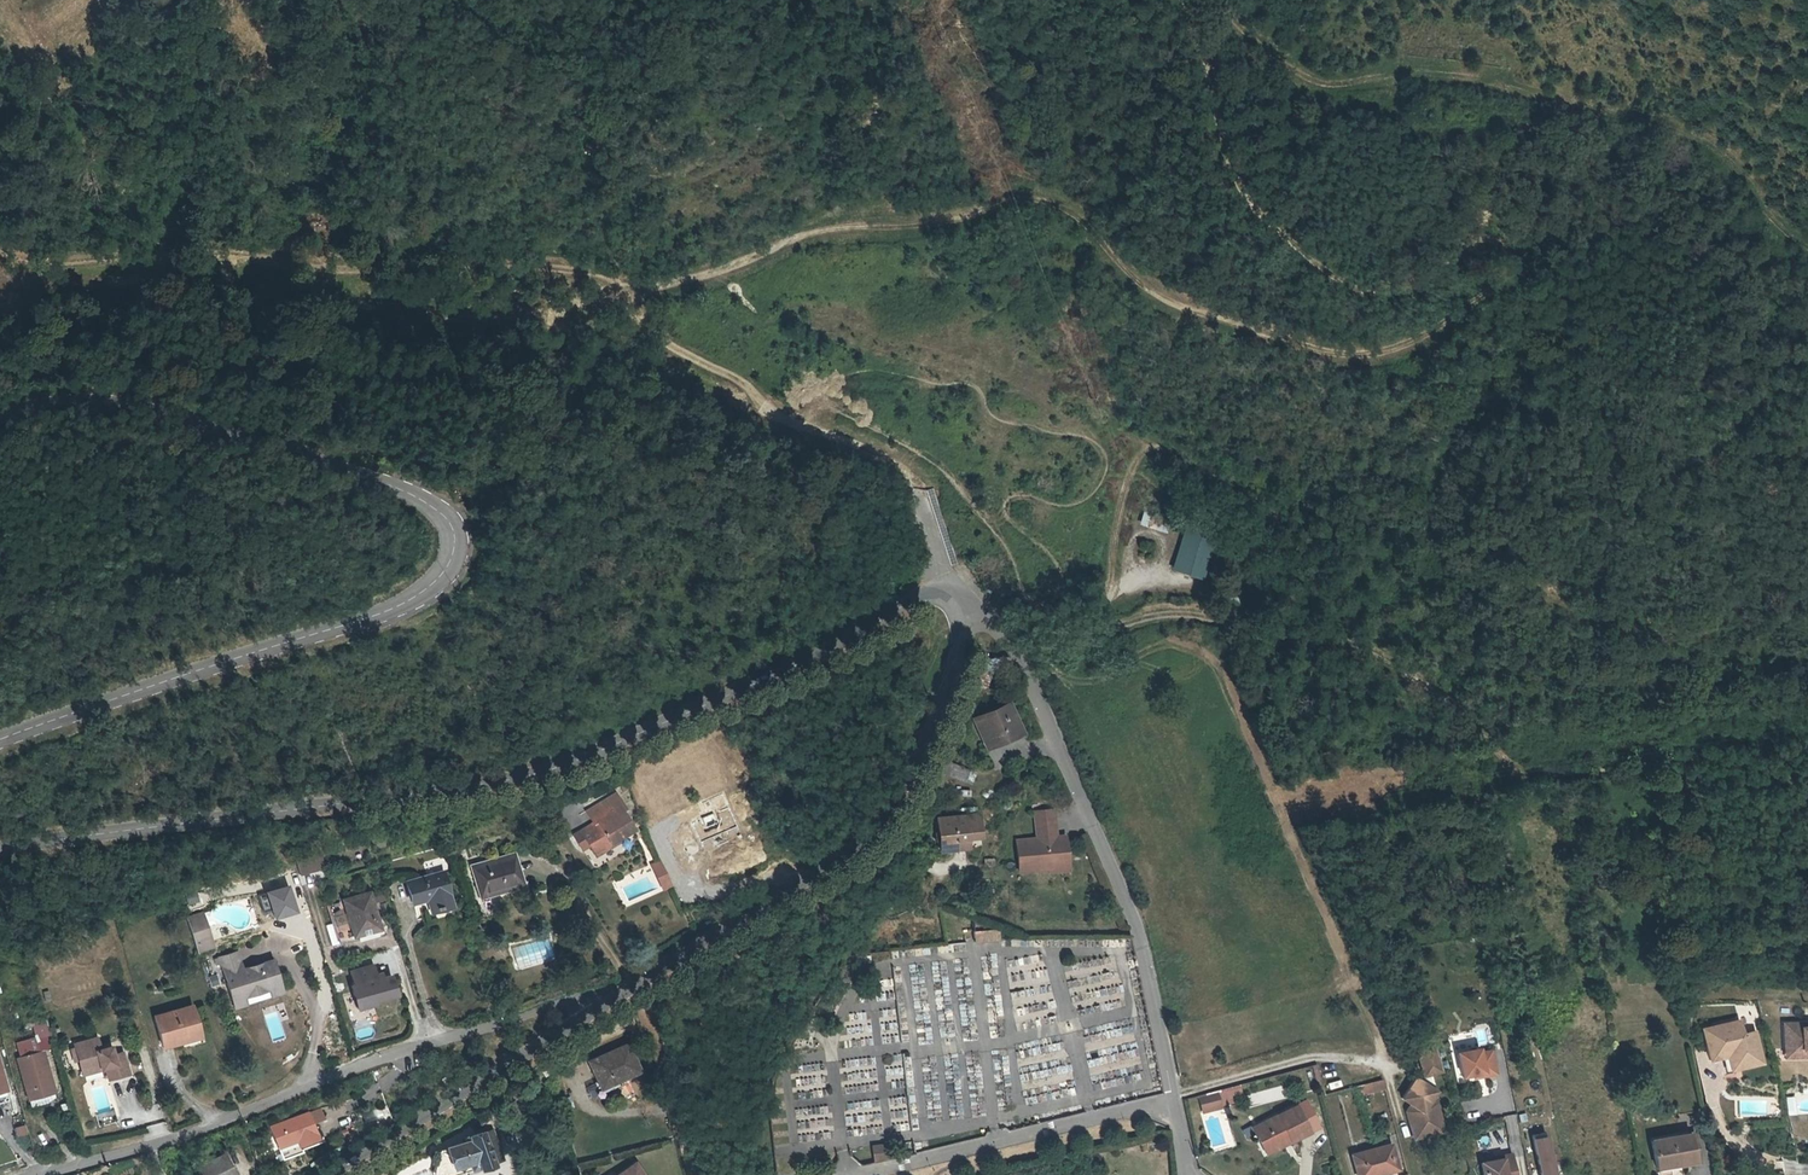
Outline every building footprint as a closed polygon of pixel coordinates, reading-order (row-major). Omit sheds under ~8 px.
[(1143,514),(1139,524),(1164,533),(1168,523),(1143,514)] [(1219,539),(1190,528),(1170,577),(1199,588),(1219,539)] [(1140,564),(1150,562),(1149,551),(1138,553),(1140,564)] [(1020,730),(1010,704),(975,718),(987,745),(1020,730)] [(972,784),(976,773),(952,764),(947,775),(972,784)] [(585,840),(592,852),(616,838),(631,830),(622,813),(624,811),(615,795),(585,812),(592,823),(584,828),(590,837),(585,840)] [(1032,835),(1015,836),(1018,867),(1048,864),(1047,855),(1066,854),(1063,832),(1055,833),(1052,806),(1034,807),(1037,838),(1033,838),(1032,835)] [(986,809),(946,813),(949,845),(965,844),(964,834),(977,832),(989,831),(986,809)] [(590,837),(584,828),(572,835),(580,849),(587,844),(585,840),(590,837)] [(977,832),(964,834),(965,844),(979,842),(977,832)] [(616,838),(592,852),(594,856),(618,842),(616,838)] [(1066,854),(1047,855),(1048,864),(1049,867),(1067,865),(1066,854)] [(487,864),(495,893),(525,884),(518,856),(487,864)] [(666,879),(658,861),(649,865),(660,889),(664,888),(661,881),(666,879)] [(482,896),(495,893),(487,864),(474,868),(482,896)] [(410,883),(416,903),(427,900),(430,909),(450,904),(441,875),(410,883)] [(387,901),(384,891),(373,894),(376,905),(387,901)] [(382,931),(371,896),(343,903),(350,925),(354,940),(382,931)] [(188,921),(195,945),(205,942),(198,918),(188,921)] [(345,942),(354,940),(350,925),(341,927),(345,942)] [(974,932),(975,942),(995,940),(994,930),(974,932)] [(208,951),(205,942),(195,945),(198,954),(208,951)] [(248,999),(258,996),(270,992),(280,989),(282,989),(274,964),(272,965),(251,971),(243,973),(239,955),(234,956),(215,962),(217,968),(221,966),(233,1004),(245,1000),(248,999)] [(374,1004),(373,1002),(396,995),(390,977),(382,979),(381,975),(376,976),(373,966),(352,972),(356,986),(353,987),(359,1009),(374,1004)] [(282,989),(280,989),(270,992),(272,1000),(282,997),(284,997),(282,989)] [(247,1008),(245,1000),(233,1004),(236,1012),(247,1008)] [(159,1017),(168,1048),(182,1044),(181,1037),(200,1031),(193,1007),(159,1017)] [(168,1048),(159,1017),(156,1018),(165,1049),(168,1048)] [(1726,1071),(1762,1063),(1760,1058),(1759,1050),(1755,1031),(1742,1034),(1739,1021),(1703,1029),(1709,1060),(1723,1057),(1726,1071)] [(1802,1057),(1807,1057),(1807,1023),(1784,1023),(1785,1049),(1801,1049),(1802,1057)] [(181,1037),(182,1044),(202,1039),(200,1031),(181,1037)] [(17,1043),(21,1054),(16,1056),(29,1098),(54,1091),(42,1048),(39,1049),(36,1037),(17,1043)] [(89,1042),(95,1066),(100,1065),(101,1072),(106,1071),(109,1082),(110,1081),(103,1051),(101,1052),(98,1040),(89,1042)] [(95,1066),(89,1042),(75,1046),(76,1050),(79,1061),(81,1070),(95,1066)] [(644,1073),(630,1043),(588,1061),(600,1092),(644,1073)] [(1436,1047),(1418,1051),(1424,1074),(1430,1072),(1430,1073),(1442,1070),(1436,1047)] [(103,1051),(110,1081),(123,1078),(118,1056),(114,1057),(112,1049),(103,1051)] [(1485,1049),(1460,1054),(1465,1079),(1475,1077),(1476,1080),(1499,1075),(1494,1050),(1485,1052),(1485,1049)] [(1785,1058),(1802,1057),(1801,1049),(1785,1049),(1785,1058)] [(123,1078),(129,1076),(124,1055),(118,1056),(123,1078)] [(9,1094),(10,1094),(0,1062),(0,1097),(9,1094)] [(95,1066),(81,1070),(82,1077),(96,1073),(95,1066)] [(1430,1073),(1430,1072),(1424,1074),(1425,1078),(1422,1081),(1420,1080),(1414,1077),(1401,1097),(1409,1103),(1414,1105),(1409,1113),(1412,1124),(1424,1132),(1436,1113),(1424,1106),(1429,1098),(1435,1090),(1433,1089),(1434,1087),(1430,1073)] [(1381,1079),(1356,1087),(1358,1095),(1384,1088),(1381,1079)] [(0,1097),(0,1102),(10,1099),(9,1094),(0,1097)] [(1217,1094),(1200,1098),(1204,1114),(1221,1110),(1217,1094)] [(1414,1105),(1409,1103),(1405,1110),(1412,1138),(1443,1130),(1436,1103),(1429,1098),(1424,1106),(1436,1113),(1424,1132),(1412,1124),(1409,1113),(1414,1105)] [(301,1149),(300,1147),(299,1142),(317,1135),(315,1131),(311,1121),(323,1117),(319,1105),(269,1124),(281,1156),(301,1149)] [(1295,1105),(1258,1124),(1261,1130),(1255,1134),(1264,1152),(1289,1140),(1287,1136),(1306,1127),(1295,1105)] [(117,1127),(115,1115),(112,1116),(97,1120),(95,1120),(97,1130),(117,1127)] [(147,1137),(168,1132),(166,1121),(145,1126),(147,1137)] [(1261,1130),(1258,1124),(1251,1126),(1255,1134),(1261,1130)] [(25,1125),(15,1127),(17,1137),(28,1134),(25,1125)] [(1287,1136),(1289,1140),(1308,1131),(1306,1127),(1287,1136)] [(493,1128),(482,1132),(491,1160),(502,1157),(493,1128)] [(299,1142),(300,1147),(323,1138),(319,1129),(315,1131),(317,1135),(299,1142)] [(436,1157),(433,1171),(444,1169),(476,1159),(478,1166),(478,1167),(492,1162),(491,1160),(482,1132),(482,1131),(468,1135),(466,1134),(465,1135),(463,1136),(463,1139),(464,1141),(446,1147),(445,1149),(442,1150),(439,1151),(437,1154),(436,1157)] [(1652,1141),(1657,1168),(1674,1165),(1696,1161),(1693,1149),(1697,1148),(1695,1133),(1652,1141)] [(1535,1140),(1541,1174),(1558,1174),(1551,1137),(1535,1140)] [(885,1143),(870,1146),(872,1161),(888,1159),(885,1143)] [(1400,1170),(1392,1145),(1354,1156),(1360,1174),(1382,1174),(1400,1170)] [(198,1174),(235,1174),(223,1152),(194,1168),(198,1174)] [(1511,1155),(1501,1157),(1502,1159),(1481,1163),(1483,1174),(1514,1174),(1511,1155)] [(433,1171),(432,1174),(452,1174),(478,1166),(476,1159),(444,1169),(433,1171)] [(638,1160),(616,1174),(647,1174),(638,1160)] [(1657,1168),(1658,1174),(1672,1174),(1676,1174),(1674,1165),(1657,1168)]
